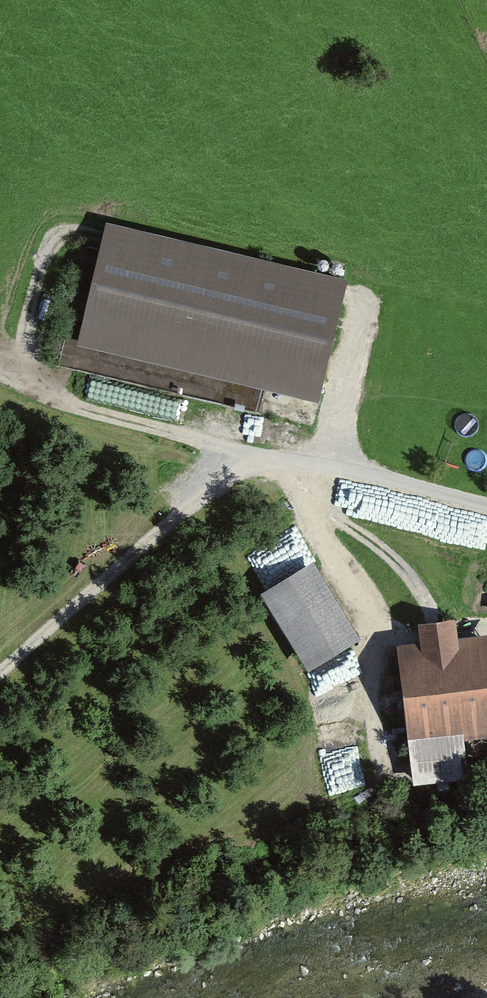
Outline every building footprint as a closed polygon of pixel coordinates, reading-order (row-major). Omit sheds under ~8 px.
[(344,280),(109,225),(82,339),(317,394),(344,280)] [(363,639),(316,563),(267,593),(313,670),(363,639)] [(457,637),(454,616),(420,620),(422,640),(400,642),(417,780),(462,775),(457,735),(486,731),(486,633),(457,637)]
